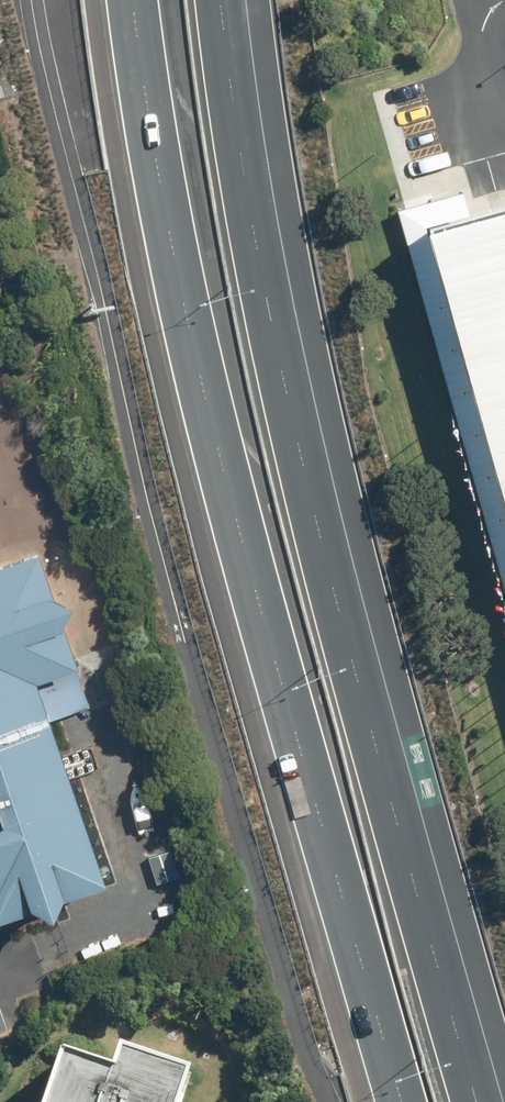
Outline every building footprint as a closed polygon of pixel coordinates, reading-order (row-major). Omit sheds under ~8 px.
[(442,228),(504,466),(504,210),(442,228)] [(88,879),(24,689),(67,675),(52,633),(62,614),(42,604),(27,560),(0,569),(0,909),(88,879)] [(62,1040),(41,1101),(182,1101),(194,1067),(120,1042),(115,1058),(62,1040)]
